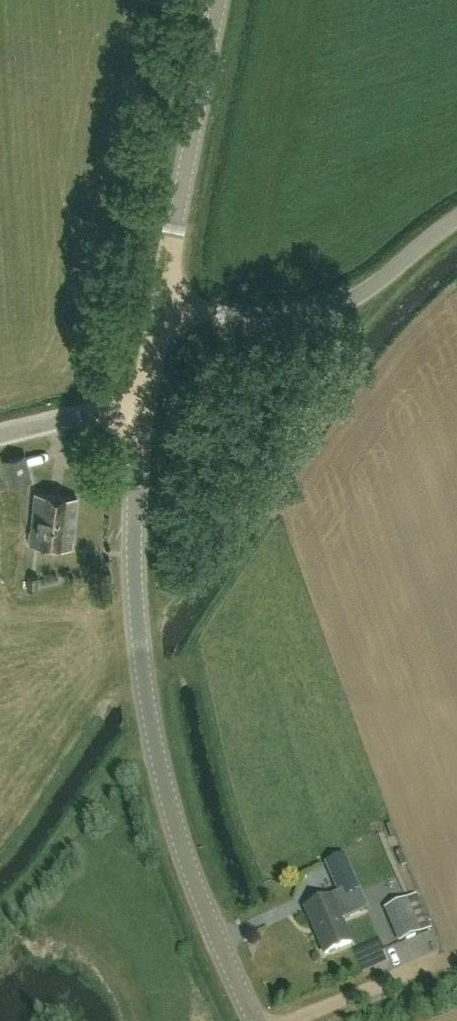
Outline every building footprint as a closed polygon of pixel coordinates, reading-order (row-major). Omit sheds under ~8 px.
[(11,486),(31,481),(25,457),(5,462),(11,486)] [(0,461),(0,493),(9,491),(3,460),(0,461)] [(71,550),(77,498),(35,494),(29,545),(71,550)] [(38,591),(39,578),(27,577),(25,590),(38,591)] [(359,891),(343,855),(325,863),(341,899),(359,891)] [(416,895),(385,909),(400,942),(431,928),(416,895)] [(325,955),(351,943),(331,897),(304,909),(325,955)]
